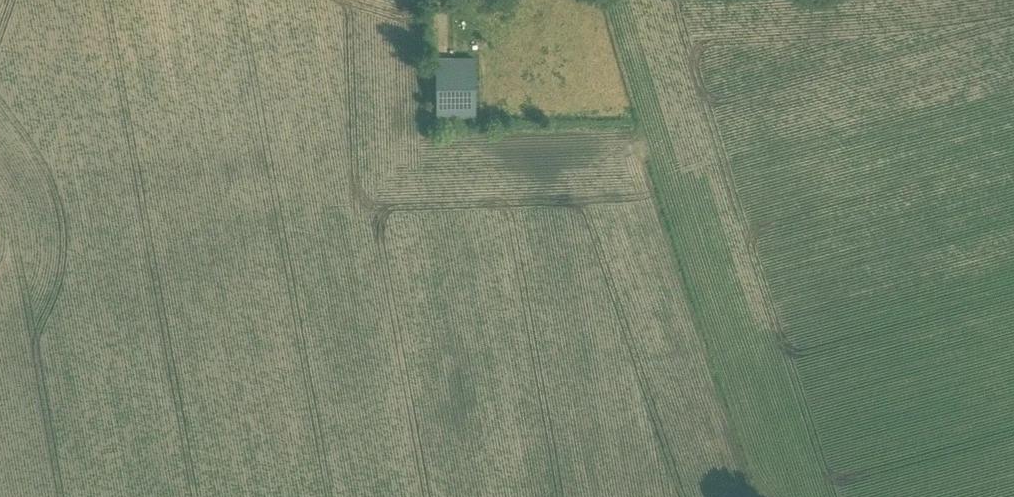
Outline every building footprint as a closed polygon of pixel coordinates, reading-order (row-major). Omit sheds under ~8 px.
[(469,115),(469,78),(432,77),(432,115),(469,115)]
